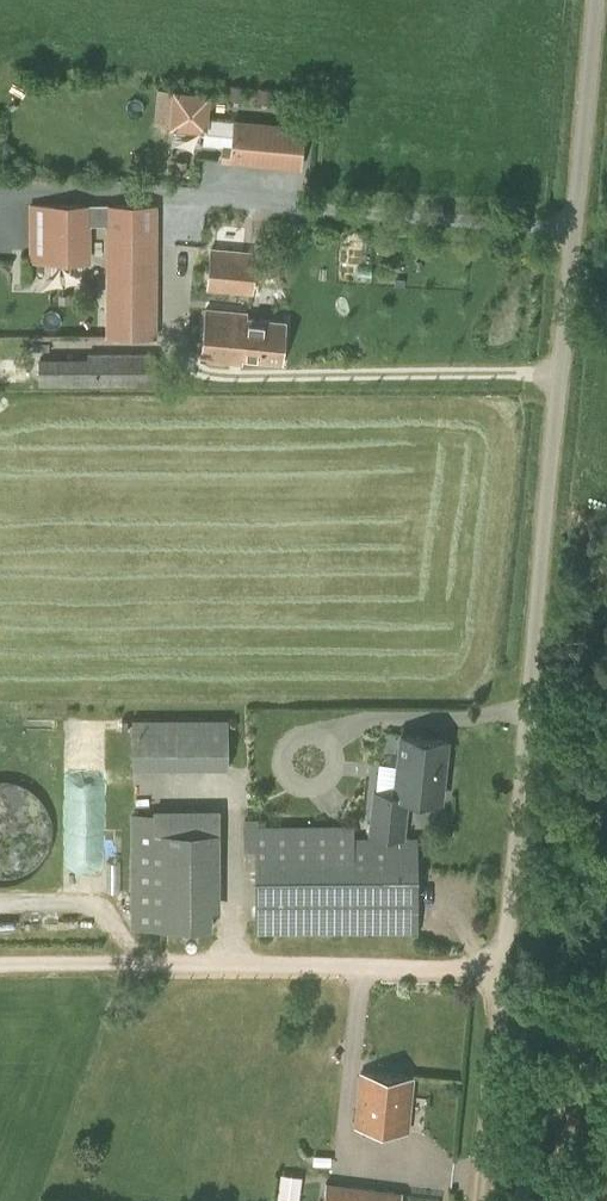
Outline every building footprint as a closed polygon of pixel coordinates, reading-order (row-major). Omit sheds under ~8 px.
[(210,92),(173,88),(169,126),(206,129),(210,92)] [(235,147),(233,163),(302,171),(307,132),(208,119),(204,143),(235,147)] [(92,223),(107,223),(105,337),(155,338),(158,206),(31,203),(30,262),(37,262),(37,270),(44,270),(45,262),(91,262),(92,223)] [(210,246),(206,289),(253,294),(258,251),(210,246)] [(206,306),(201,358),(229,361),(230,357),(283,362),(287,318),(246,314),(246,310),(206,306)] [(88,352),(88,357),(39,357),(38,385),(156,385),(156,352),(88,352)] [(229,717),(133,718),(133,768),(229,767),(229,717)] [(448,739),(402,734),(395,794),(441,799),(448,739)] [(8,882),(24,877),(38,867),(48,852),(52,836),(51,818),(44,802),(33,790),(17,781),(0,778),(0,882),(8,882)] [(373,796),(369,830),(401,834),(405,800),(373,796)] [(131,929),(212,929),(212,911),(221,911),(220,808),(153,808),(153,813),(145,813),(130,813),(131,929)] [(255,820),(255,934),(419,933),(418,835),(358,835),(358,820),(255,820)] [(356,1127),(407,1132),(413,1077),(362,1072),(356,1127)] [(402,1192),(326,1183),(323,1200),(402,1200),(402,1192)]
